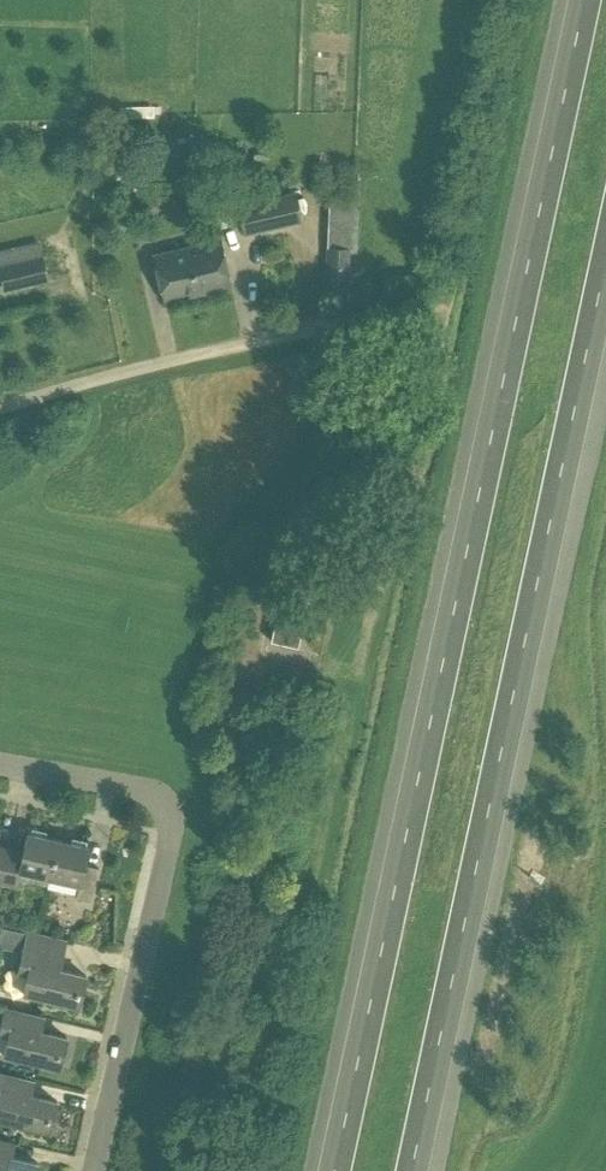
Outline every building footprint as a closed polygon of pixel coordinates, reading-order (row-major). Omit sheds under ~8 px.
[(355,97),(358,79),(343,76),(340,94),(355,97)] [(128,134),(112,145),(119,156),(135,145),(128,134)] [(197,174),(214,170),(206,137),(189,141),(197,174)] [(233,191),(217,194),(225,227),(241,223),(233,191)] [(239,204),(245,232),(302,220),(295,192),(239,204)] [(327,247),(348,248),(350,200),(331,199),(327,247)] [(188,245),(198,290),(230,283),(220,238),(188,245)] [(198,290),(188,245),(155,252),(165,297),(198,290)] [(4,288),(46,278),(39,247),(0,255),(0,270),(4,288)] [(348,248),(327,247),(325,285),(347,287),(348,248)] [(384,277),(385,297),(422,295),(421,276),(384,277)] [(269,642),(298,647),(309,592),(282,586),(269,642)] [(48,876),(57,840),(27,833),(22,851),(8,848),(1,880),(15,883),(32,880),(47,883),(48,876)] [(57,840),(48,876),(79,884),(76,897),(91,901),(98,869),(83,865),(88,847),(57,840)] [(18,941),(20,931),(1,927),(0,932),(0,938),(18,941)] [(18,970),(27,973),(23,991),(79,1004),(85,976),(59,970),(66,941),(27,932),(18,970)] [(8,1035),(4,1053),(60,1067),(66,1038),(39,1032),(43,1018),(4,1008),(0,1024),(0,1033),(8,1035)] [(49,1130),(56,1102),(30,1096),(33,1082),(0,1074),(0,1118),(49,1130)] [(37,1164),(10,1158),(13,1144),(0,1140),(0,1170),(35,1170),(37,1164)]
